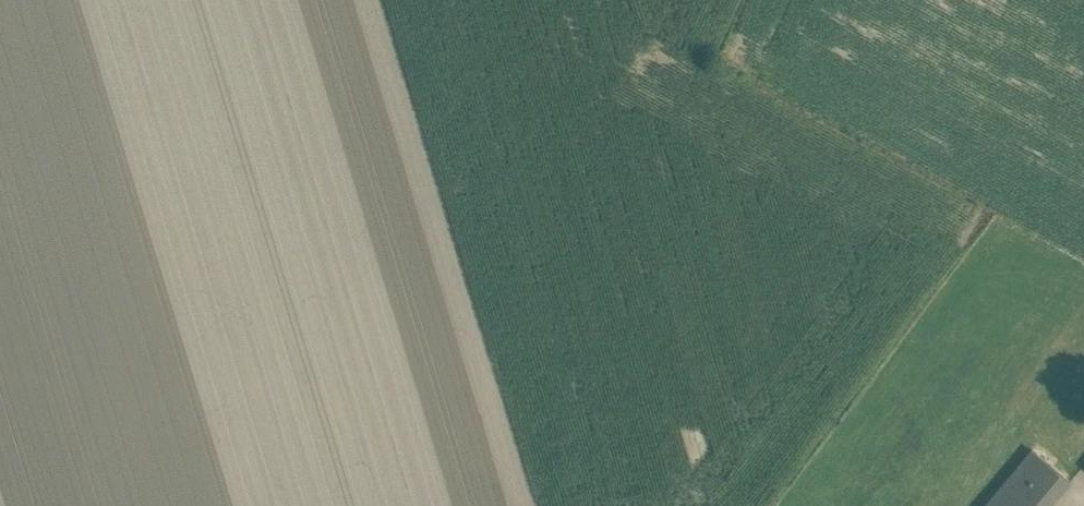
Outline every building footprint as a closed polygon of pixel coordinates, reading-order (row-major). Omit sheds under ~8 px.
[(1019,462),(1058,493),(1070,479),(1031,447),(1019,462)]
